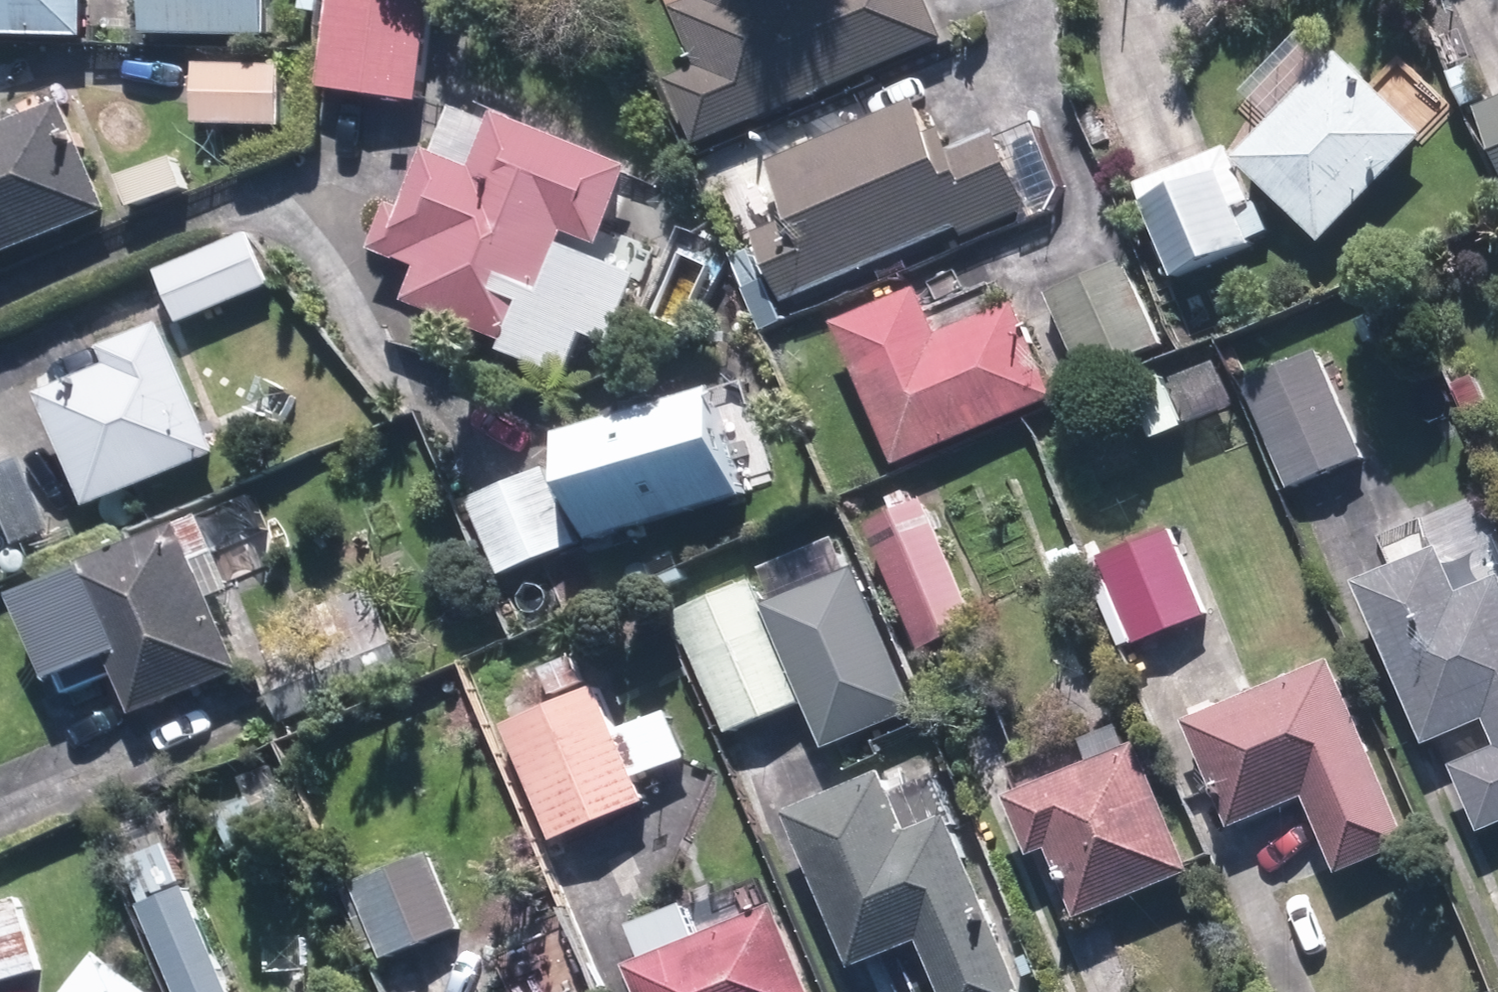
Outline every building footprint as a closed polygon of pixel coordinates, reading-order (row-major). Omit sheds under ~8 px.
[(99,32),(99,0),(0,0),(0,32),(99,32)] [(150,31),(277,33),(278,0),(150,0),(150,31)] [(440,0),(339,0),(330,89),(430,100),(440,0)] [(711,62),(679,75),(706,142),(954,38),(938,0),(685,0),(711,62)] [(1290,65),(1240,111),(1259,132),(1240,150),(1325,243),(1436,141),(1350,48),(1309,86),(1290,65)] [(293,63),(202,61),(202,90),(201,124),(292,127),(293,63)] [(760,228),(789,297),(960,224),(968,244),(1045,211),(1006,122),(949,147),(923,87),(768,153),(794,214),(760,228)] [(440,275),(424,310),(577,376),(597,329),(620,340),(652,267),(607,248),(644,164),(475,90),(451,145),(427,134),(377,247),(440,275)] [(1483,100),(1497,134),(1497,93),(1483,100)] [(0,126),(0,262),(123,209),(74,95),(0,126)] [(1227,138),(1137,184),(1183,276),(1274,230),(1227,138)] [(253,226),(163,268),(172,289),(189,326),(280,285),(253,226)] [(725,265),(679,244),(654,297),(700,318),(725,265)] [(1133,255),(1050,293),(1091,380),(1174,341),(1133,255)] [(951,326),(932,282),(842,321),(902,460),(1060,392),(1018,297),(951,326)] [(174,319),(106,346),(113,361),(86,372),(93,389),(57,403),(97,501),(227,449),(174,319)] [(1328,346),(1247,382),(1293,486),(1374,450),(1328,346)] [(718,376),(566,425),(604,541),(756,492),(718,376)] [(0,463),(0,485),(23,544),(73,525),(42,447),(23,454),(0,463)] [(586,545),(554,464),(475,495),(508,577),(586,545)] [(933,480),(873,505),(930,647),(991,623),(933,480)] [(207,509),(27,588),(66,676),(116,653),(142,712),(271,655),(240,583),(277,566),(259,525),(222,541),(207,509)] [(15,555),(0,523),(0,563),(15,555)] [(1188,524),(1095,555),(1126,648),(1219,617),(1188,524)] [(1468,583),(1451,541),(1365,574),(1431,743),(1494,718),(1497,729),(1497,571),(1468,583)] [(873,568),(777,606),(814,699),(833,745),(928,706),(873,568)] [(777,606),(764,573),(682,605),(733,731),(769,717),(814,699),(777,606)] [(370,659),(407,642),(377,579),(292,619),(303,642),(265,660),(278,689),(283,700),(318,683),(328,705),(380,680),(370,659)] [(26,620),(0,616),(0,796),(26,620)] [(626,724),(595,644),(501,681),(560,834),(612,814),(652,798),(644,777),(694,757),(673,705),(626,724)] [(1342,652),(1197,715),(1246,828),(1313,799),(1344,869),(1422,835),(1342,652)] [(1149,733),(1013,787),(1039,853),(1057,845),(1085,915),(1202,869),(1149,733)] [(794,803),(860,964),(924,937),(947,991),(1037,991),(935,745),(794,803)] [(1488,833),(1497,830),(1497,745),(1459,760),(1488,833)] [(286,783),(219,808),(236,852),(302,827),(286,783)] [(168,816),(119,837),(185,991),(228,991),(241,987),(168,816)] [(434,831),(355,861),(392,956),(440,938),(471,926),(434,831)] [(644,991),(825,991),(764,865),(636,926),(650,953),(630,963),(644,991)] [(26,893),(0,901),(0,984),(49,969),(26,893)] [(105,950),(70,991),(156,991),(105,950)] [(563,991),(588,991),(584,983),(563,991)]
